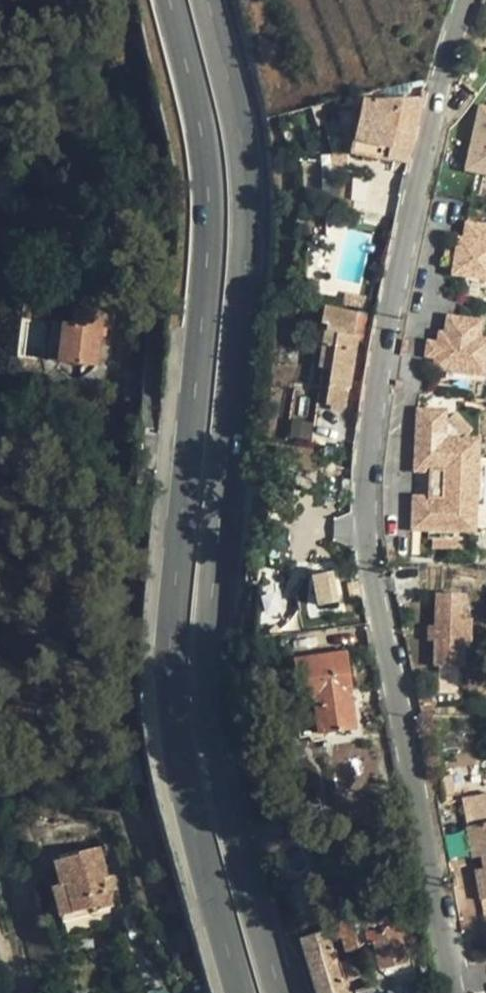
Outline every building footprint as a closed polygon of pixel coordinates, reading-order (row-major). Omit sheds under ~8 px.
[(397,92),(421,90),(424,80),(397,86),(397,92)] [(334,100),(336,108),(354,104),(352,96),(334,100)] [(363,99),(352,153),(388,161),(391,148),(411,152),(423,97),(363,99)] [(485,175),(485,105),(475,103),(466,172),(485,175)] [(325,123),(320,105),(312,106),(317,125),(325,123)] [(347,207),(366,212),(372,182),(353,178),(347,207)] [(456,250),(456,254),(461,254),(460,263),(455,261),(454,265),(452,275),(485,281),(485,227),(466,223),(464,240),(458,239),(456,250)] [(456,254),(456,250),(447,248),(444,264),(454,265),(455,261),(460,263),(461,254),(456,254)] [(343,303),(362,307),(364,298),(345,294),(343,303)] [(358,314),(324,308),(321,323),(327,324),(327,330),(338,333),(336,347),(331,370),(326,403),(346,407),(359,335),(354,334),(358,314)] [(98,366),(104,314),(74,310),(72,325),(63,324),(59,361),(98,366)] [(437,343),(437,347),(442,348),(441,356),(436,355),(435,359),(434,369),(484,377),(485,367),(485,341),(478,340),(480,323),(447,317),(445,334),(439,333),(437,343)] [(336,347),(338,333),(327,330),(324,344),(336,347)] [(437,347),(437,343),(428,342),(425,357),(435,359),(436,355),(441,356),(442,348),(437,347)] [(331,370),(336,347),(324,344),(320,367),(331,370)] [(429,498),(413,497),(412,531),(474,534),(479,441),(445,440),(446,411),(418,410),(414,472),(431,472),(429,498)] [(317,605),(342,599),(336,569),(311,574),(317,605)] [(288,624),(284,576),(259,578),(263,626),(288,624)] [(437,594),(436,625),(435,644),(434,668),(461,668),(462,645),(468,645),(469,621),(462,620),(463,596),(437,594)] [(356,727),(345,652),(295,659),(301,700),(306,734),(356,727)] [(443,797),(455,795),(452,776),(441,777),(443,797)] [(462,798),(471,845),(477,844),(479,857),(482,869),(485,882),(477,884),(484,918),(485,917),(485,794),(462,798)] [(473,858),(479,857),(477,844),(471,845),(473,858)] [(108,876),(100,846),(79,852),(80,855),(93,907),(94,911),(113,906),(109,891),(105,877),(108,876)] [(93,907),(80,855),(54,862),(60,885),(53,887),(62,922),(75,918),(73,913),(93,907)] [(485,882),(482,869),(475,870),(477,884),(485,882)] [(341,938),(345,951),(359,947),(350,913),(336,917),(338,926),(331,927),(335,940),(341,938)] [(408,962),(399,926),(366,933),(369,944),(373,943),(379,969),(408,962)] [(302,939),(318,992),(348,992),(344,981),(360,976),(355,959),(340,963),(330,931),(302,939)]
